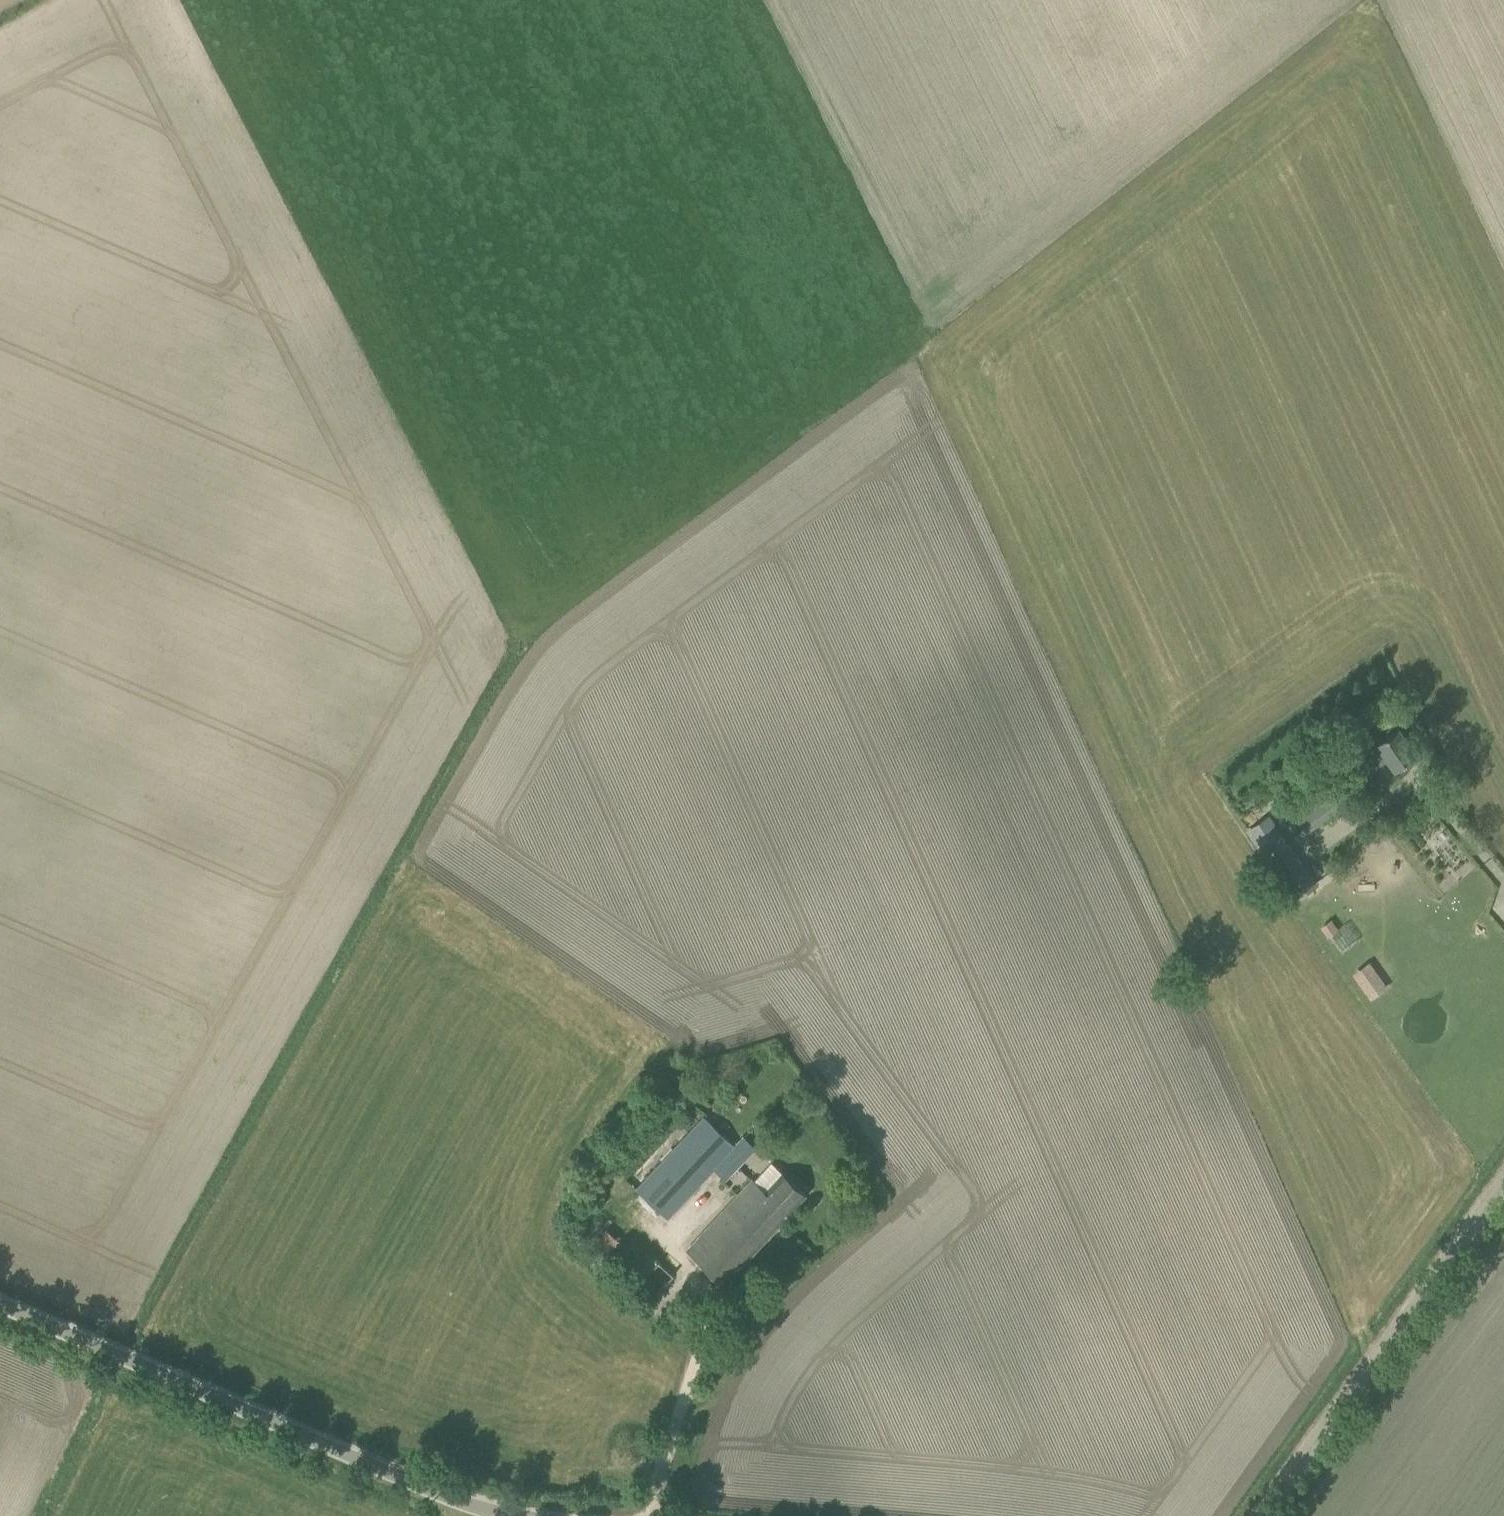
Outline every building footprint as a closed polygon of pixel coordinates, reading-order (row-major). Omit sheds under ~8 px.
[(1366,748),(1288,803),(1306,832),(1396,770),(1418,755),(1407,740),(1383,740),(1367,750),(1366,748)] [(669,1217),(714,1169),(737,1144),(705,1116),(637,1188),(669,1217)] [(726,1180),(749,1156),(757,1147),(744,1136),(737,1144),(714,1169),(726,1180)] [(744,1263),(750,1256),(807,1193),(784,1172),(767,1191),(753,1178),(687,1250),(725,1283),(744,1263)] [(675,1274),(657,1258),(614,1220),(591,1245),(653,1299),(675,1274)]
